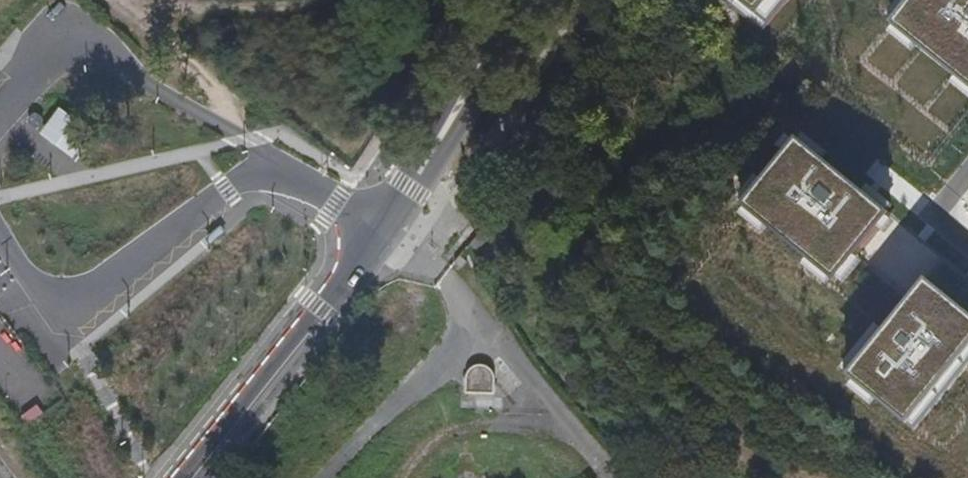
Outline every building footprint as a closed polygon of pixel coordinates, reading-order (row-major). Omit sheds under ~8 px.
[(770,27),(792,0),(736,0),(770,27)] [(897,22),(967,81),(967,0),(913,0),(897,22)] [(37,134),(70,157),(88,132),(55,109),(37,134)] [(40,120),(34,115),(28,122),(35,127),(40,120)] [(896,209),(804,134),(748,203),(840,278),(896,209)] [(950,254),(921,289),(854,371),(918,425),(967,366),(967,269),(950,254)] [(467,380),(467,395),(495,396),(496,381),(494,375),(490,371),(488,369),(483,368),(478,368),(474,370),(472,372),(469,376),(467,380)]
